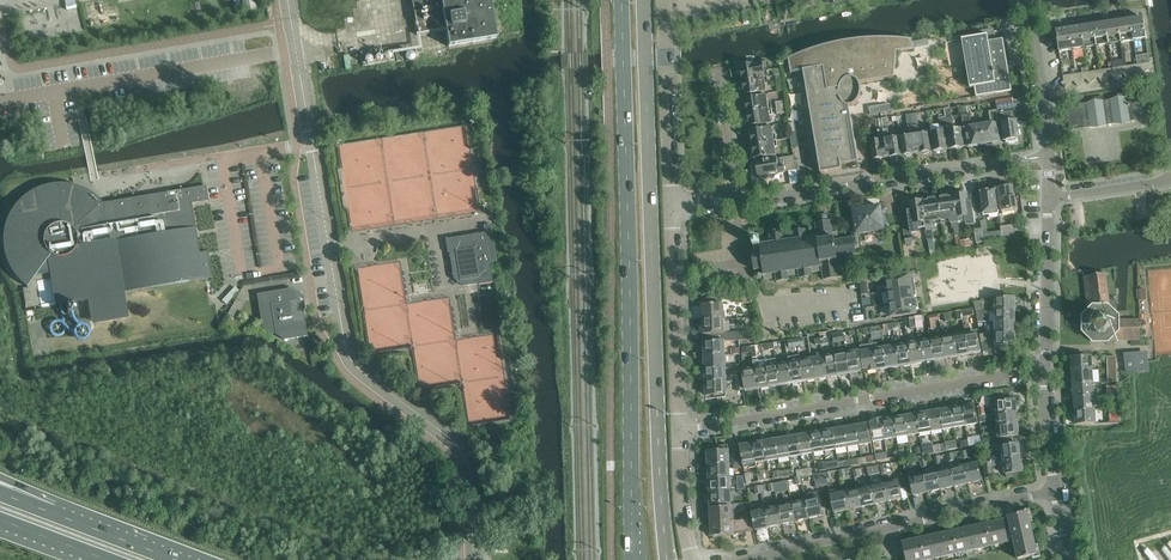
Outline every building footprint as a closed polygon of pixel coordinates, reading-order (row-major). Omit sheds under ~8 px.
[(1143,17),(1130,19),(1134,41),(1146,39),(1143,17)] [(1130,19),(1118,21),(1121,43),(1134,41),(1130,19)] [(1118,21),(1106,23),(1109,45),(1121,43),(1118,21)] [(1106,23),(1093,24),(1097,46),(1109,45),(1106,23)] [(1093,24),(1081,26),(1084,48),(1097,46),(1093,24)] [(1081,26),(1068,28),(1072,50),(1084,48),(1081,26)] [(1072,50),(1068,28),(1056,30),(1059,52),(1072,50)] [(962,39),(970,88),(975,87),(976,96),(1012,90),(1003,39),(989,41),(987,34),(962,39)] [(806,52),(781,62),(781,63),(788,59),(791,74),(803,71),(821,173),(842,169),(841,165),(859,162),(850,106),(855,104),(859,100),(861,95),(861,89),(859,83),(894,77),(897,51),(913,48),(912,39),(885,38),(858,40),(832,44),(806,52)] [(401,50),(395,51),(397,63),(403,62),(401,50)] [(742,74),(743,80),(768,76),(767,71),(770,71),(768,62),(763,63),(753,64),(753,63),(741,65),(741,67),(739,68),(740,75),(742,74)] [(1150,62),(1137,64),(1138,69),(1135,72),(1139,77),(1150,68),(1150,62)] [(1137,64),(1125,66),(1126,71),(1123,74),(1127,78),(1135,72),(1138,69),(1137,64)] [(1125,66),(1112,68),(1113,73),(1111,75),(1114,80),(1123,74),(1126,71),(1125,66)] [(1112,68),(1100,70),(1101,75),(1098,77),(1102,82),(1111,75),(1113,73),(1112,68)] [(1100,70),(1088,72),(1088,77),(1086,79),(1089,84),(1098,77),(1101,75),(1100,70)] [(1083,73),(1075,74),(1076,79),(1074,81),(1077,86),(1086,79),(1088,77),(1088,72),(1083,73)] [(1076,79),(1075,74),(1063,75),(1064,81),(1061,83),(1065,88),(1074,81),(1076,79)] [(768,76),(743,80),(744,85),(741,85),(743,93),(745,92),(745,94),(766,91),(765,84),(768,83),(767,77),(768,77),(768,76)] [(1091,103),(1079,105),(1080,108),(1067,110),(1070,127),(1082,125),(1083,128),(1138,120),(1134,96),(1127,97),(1127,93),(1115,94),(1115,99),(1104,101),(1103,96),(1090,98),(1091,103)] [(747,106),(748,112),(772,109),(771,102),(768,102),(767,95),(746,98),(746,99),(744,100),(745,107),(747,106)] [(996,105),(997,110),(998,114),(1000,114),(1004,140),(1007,140),(1009,141),(1015,140),(1016,139),(1019,138),(1014,102),(996,105)] [(869,107),(870,115),(894,110),(893,103),(869,107)] [(984,145),(981,125),(971,126),(969,112),(968,106),(960,106),(962,115),(963,127),(966,127),(968,146),(975,145),(977,146),(984,145)] [(772,109),(748,112),(749,118),(747,118),(748,125),(750,125),(750,126),(771,123),(770,116),(773,115),(772,109)] [(947,126),(945,117),(944,110),(938,111),(940,127),(947,126)] [(991,123),(981,125),(984,145),(991,144),(992,142),(999,141),(997,123),(999,122),(998,114),(997,110),(989,111),(991,123)] [(950,117),(945,117),(947,126),(953,125),(952,116),(950,117)] [(88,118),(79,120),(92,182),(101,180),(88,118)] [(883,129),(882,126),(882,124),(881,118),(876,119),(877,126),(867,128),(867,132),(878,131),(879,139),(871,141),(873,159),(875,159),(876,161),(880,160),(881,158),(883,158),(883,157),(887,156),(883,130),(883,129)] [(917,152),(912,121),(907,122),(908,126),(909,135),(900,136),(903,155),(905,155),(906,156),(910,156),(911,154),(913,154),(913,153),(917,152)] [(917,121),(912,121),(917,152),(921,151),(921,153),(922,152),(924,154),(928,153),(929,151),(931,151),(928,133),(919,134),(917,121)] [(752,138),(753,144),(777,140),(776,134),(773,134),(772,127),(751,130),(751,131),(749,132),(750,139),(752,138)] [(947,129),(950,148),(955,148),(957,149),(961,148),(962,147),(964,146),(961,127),(947,129)] [(889,138),(888,129),(883,130),(887,156),(891,156),(891,157),(893,157),(894,158),(898,157),(899,156),(901,155),(898,137),(889,138)] [(931,132),(933,151),(934,151),(936,152),(940,151),(942,150),(948,149),(945,130),(931,132)] [(792,132),(793,145),(800,144),(798,131),(792,132)] [(777,140),(753,144),(754,150),(751,150),(752,157),(755,157),(755,158),(776,155),(775,148),(778,147),(777,140)] [(754,165),(756,174),(758,174),(758,176),(766,175),(766,177),(773,176),(772,174),(784,172),(796,170),(793,156),(756,162),(757,164),(754,165)] [(66,305),(68,314),(72,313),(73,313),(75,313),(77,313),(76,303),(74,303),(74,301),(90,298),(93,318),(94,322),(127,317),(123,292),(212,278),(207,252),(200,253),(191,204),(209,201),(206,186),(103,203),(100,204),(99,203),(100,202),(100,201),(100,200),(100,199),(100,198),(99,198),(99,197),(98,197),(97,196),(96,196),(95,196),(94,197),(93,197),(92,196),(89,194),(84,192),(82,191),(79,190),(77,189),(73,188),(74,185),(70,184),(67,183),(63,183),(60,183),(58,183),(54,183),(50,184),(47,185),(45,185),(41,186),(38,188),(36,189),(33,190),(30,191),(31,192),(27,194),(24,196),(22,197),(20,199),(19,201),(17,203),(15,206),(13,208),(11,211),(10,213),(9,215),(7,218),(7,220),(6,224),(5,224),(4,228),(4,231),(3,233),(3,235),(3,237),(3,240),(3,242),(3,245),(3,247),(4,249),(4,252),(5,254),(5,256),(6,259),(7,262),(9,265),(10,267),(11,269),(13,272),(15,275),(16,277),(18,279),(20,281),(22,283),(24,285),(26,286),(28,288),(36,275),(52,273),(53,281),(57,303),(58,303),(60,303),(61,303),(63,302),(67,302),(68,305),(66,305)] [(1016,208),(1013,187),(1012,187),(998,189),(997,189),(1000,210),(1016,208)] [(981,191),(980,191),(982,205),(981,205),(982,213),(983,213),(983,215),(989,214),(989,217),(999,216),(995,189),(993,190),(993,188),(986,189),(986,191),(981,191),(981,190),(981,191)] [(957,195),(955,195),(958,222),(966,221),(967,225),(974,224),(971,202),(968,203),(967,193),(964,194),(964,192),(956,193),(957,195)] [(958,222),(955,195),(953,195),(954,197),(948,198),(948,196),(941,197),(941,199),(939,199),(943,220),(951,219),(951,223),(953,223),(954,227),(955,236),(960,235),(959,227),(958,222)] [(922,200),(925,222),(926,227),(930,251),(935,250),(933,239),(932,231),(933,231),(932,226),(933,226),(932,222),(940,221),(937,199),(936,200),(936,198),(928,199),(929,201),(923,201),(923,200),(922,200)] [(917,224),(925,222),(922,200),(920,200),(920,199),(912,200),(912,201),(909,202),(911,211),(908,211),(910,225),(903,226),(906,244),(913,243),(912,233),(919,232),(917,224)] [(863,209),(853,210),(854,218),(855,218),(857,233),(884,229),(884,228),(889,227),(886,207),(881,208),(880,206),(870,208),(870,205),(863,206),(863,209)] [(827,215),(820,216),(818,216),(818,222),(815,223),(816,231),(806,233),(805,229),(803,230),(800,228),(797,228),(795,231),(793,231),(793,235),(783,236),(782,233),(770,235),(770,238),(759,240),(759,238),(752,239),(753,246),(754,251),(751,252),(752,257),(749,257),(749,256),(748,257),(749,267),(750,267),(750,266),(753,266),(754,270),(757,270),(757,271),(754,273),(755,277),(757,279),(761,278),(763,276),(763,275),(764,275),(765,280),(776,278),(777,282),(789,280),(789,276),(799,274),(800,278),(802,278),(805,280),(808,279),(810,277),(812,276),(812,273),(822,271),(824,280),(839,277),(847,276),(844,256),(856,254),(855,249),(860,248),(859,243),(857,233),(855,218),(854,218),(850,219),(853,238),(839,240),(837,233),(833,233),(831,220),(828,221),(827,215)] [(488,224),(483,225),(485,233),(490,263),(497,262),(491,224),(488,224)] [(981,225),(974,226),(975,234),(982,233),(982,228),(981,225)] [(1015,237),(1013,225),(1001,227),(1003,239),(1015,237)] [(445,239),(448,253),(450,253),(454,278),(463,286),(478,283),(479,285),(493,282),(490,263),(485,233),(445,239)] [(984,242),(982,233),(975,234),(976,243),(984,242)] [(969,239),(961,241),(961,242),(962,248),(970,246),(969,239)] [(1148,272),(1157,359),(1170,358),(1170,270),(1148,272)] [(911,275),(886,278),(888,291),(915,287),(914,278),(911,279),(911,275)] [(1090,314),(1090,324),(1090,327),(1086,327),(1086,334),(1090,334),(1091,341),(1140,340),(1140,319),(1110,320),(1110,307),(1106,275),(1084,277),(1088,314),(1090,314)] [(867,282),(860,283),(862,295),(869,294),(867,282)] [(239,289),(235,286),(223,299),(227,302),(239,289)] [(915,287),(888,291),(890,304),(917,300),(917,299),(914,300),(914,297),(917,296),(915,287)] [(264,326),(275,334),(284,340),(307,336),(303,309),(302,303),(301,303),(297,301),(297,300),(292,301),(290,291),(259,296),(264,326)] [(995,297),(995,309),(1015,309),(1015,297),(995,297)] [(241,302),(235,299),(227,315),(232,318),(241,302)] [(917,300),(890,304),(891,317),(916,313),(916,309),(919,309),(917,300)] [(975,302),(976,311),(982,311),(984,311),(982,301),(975,302)] [(703,313),(703,320),(724,319),(724,318),(723,318),(722,304),(702,305),(702,306),(701,306),(701,313),(703,313)] [(961,310),(963,318),(974,316),(973,308),(961,310)] [(995,309),(995,321),(1015,321),(1015,309),(995,309)] [(934,320),(939,319),(938,314),(926,316),(929,328),(935,327),(934,320)] [(922,316),(915,317),(916,328),(923,326),(922,316)] [(707,342),(724,341),(754,340),(754,332),(724,333),(723,322),(724,322),(724,319),(703,320),(703,326),(702,327),(702,333),(703,333),(704,335),(707,335),(707,342)] [(995,321),(995,333),(1015,333),(1015,321),(995,321)] [(964,329),(965,334),(966,334),(969,353),(980,351),(977,332),(971,333),(970,328),(964,329)] [(1015,333),(995,333),(995,345),(995,348),(1003,348),(1003,345),(1015,345),(1015,333)] [(966,334),(965,334),(954,336),(957,355),(969,353),(966,334)] [(918,335),(919,342),(922,361),(934,359),(931,340),(923,341),(922,335),(918,335)] [(954,336),(942,338),(946,357),(957,355),(954,336)] [(895,339),(896,346),(899,365),(911,363),(907,344),(902,345),(900,338),(895,339)] [(942,338),(931,340),(934,359),(946,357),(942,338)] [(704,350),(704,355),(724,354),(724,341),(707,342),(704,342),(704,343),(703,344),(703,349),(704,350)] [(919,342),(907,344),(911,363),(922,361),(919,342)] [(872,344),(876,369),(877,369),(887,367),(884,348),(879,348),(878,343),(872,344)] [(876,369),(872,344),(860,346),(864,370),(867,369),(867,371),(877,370),(877,369),(876,369)] [(896,346),(884,348),(887,367),(899,365),(896,346)] [(859,351),(847,353),(850,372),(862,370),(859,351)] [(847,353),(835,355),(839,374),(850,372),(847,353)] [(705,363),(705,369),(725,368),(724,354),(704,355),(704,356),(703,357),(703,362),(705,363)] [(1125,355),(1126,372),(1148,371),(1147,354),(1125,355)] [(788,357),(789,363),(792,382),(804,380),(800,361),(799,355),(788,357)] [(835,355),(824,357),(827,376),(839,374),(835,355)] [(1072,358),(1073,371),(1092,370),(1091,356),(1072,358)] [(824,357),(812,359),(815,378),(827,376),(824,357)] [(769,386),(780,384),(777,365),(776,359),(765,361),(766,366),(766,367),(769,386)] [(812,359),(800,361),(804,380),(815,378),(812,359)] [(754,368),(754,369),(757,388),(769,386),(766,367),(760,367),(759,360),(753,361),(754,368)] [(789,363),(777,365),(780,384),(792,382),(789,363)] [(705,377),(705,382),(726,381),(725,368),(705,369),(704,371),(704,375),(705,377)] [(757,388),(754,369),(742,370),(746,390),(757,388)] [(1073,371),(1074,384),(1093,383),(1092,370),(1073,371)] [(726,381),(705,382),(705,383),(704,384),(704,389),(706,390),(706,395),(715,395),(715,399),(726,397),(726,381)] [(1074,384),(1074,398),(1094,396),(1093,383),(1074,384)] [(1117,386),(1109,386),(1109,395),(1111,395),(1117,395),(1117,389),(1117,386)] [(1074,398),(1075,411),(1094,410),(1094,396),(1074,398)] [(992,414),(996,414),(1016,412),(1015,400),(1014,397),(1007,397),(1007,401),(995,402),(996,403),(991,409),(992,414)] [(975,404),(963,406),(966,425),(978,423),(975,404)] [(963,406),(951,408),(955,427),(966,425),(963,406)] [(951,408),(940,410),(943,429),(955,427),(951,408)] [(940,410),(928,412),(931,431),(943,429),(940,410)] [(1094,410),(1075,411),(1076,424),(1095,423),(1094,410)] [(928,412),(916,414),(920,433),(931,431),(928,412)] [(996,414),(997,426),(1017,424),(1016,412),(996,414)] [(916,414),(905,416),(908,435),(920,433),(916,414)] [(905,416),(893,418),(896,437),(908,435),(905,416)] [(893,418),(882,420),(885,439),(896,437),(893,418)] [(885,439),(882,420),(882,419),(873,420),(873,423),(870,423),(873,441),(885,439)] [(868,423),(856,425),(860,445),(871,443),(868,423)] [(1017,424),(997,426),(998,437),(1018,436),(1017,424)] [(856,425),(845,427),(848,447),(860,445),(856,425)] [(845,427),(833,429),(836,449),(848,447),(845,427)] [(833,429),(821,431),(825,451),(836,449),(833,429)] [(821,431),(810,433),(813,453),(825,451),(821,431)] [(810,433),(798,435),(802,455),(813,453),(810,433)] [(798,435),(787,438),(790,457),(802,455),(798,435)] [(787,438),(775,440),(778,459),(790,457),(787,438)] [(775,440),(763,442),(767,461),(778,459),(775,440)] [(763,442),(752,444),(755,463),(756,463),(767,461),(763,442)] [(957,442),(945,444),(947,450),(958,448),(957,442)] [(981,463),(983,462),(1021,457),(1020,451),(1021,451),(1020,445),(1019,445),(1019,443),(1001,446),(1002,455),(990,457),(980,458),(981,463)] [(755,463),(752,444),(740,446),(744,468),(749,467),(751,469),(757,468),(756,463),(755,463)] [(716,447),(716,451),(708,451),(708,457),(707,458),(707,463),(709,464),(729,464),(728,445),(716,447)] [(1021,457),(983,462),(985,478),(993,477),(992,467),(1004,465),(1005,474),(1006,474),(1007,477),(1014,476),(1013,472),(1023,471),(1022,469),(1023,469),(1023,463),(1022,463),(1021,457)] [(861,458),(851,460),(852,466),(862,464),(861,458)] [(852,466),(851,460),(838,462),(839,468),(852,466)] [(826,465),(826,462),(818,463),(819,471),(827,470),(826,465)] [(978,463),(964,466),(968,483),(982,480),(978,463)] [(709,477),(709,478),(729,477),(729,464),(709,464),(709,470),(708,471),(708,476),(709,477)] [(889,464),(880,466),(881,473),(890,471),(889,464)] [(879,466),(868,468),(869,475),(880,473),(879,466)] [(964,466),(950,469),(954,486),(968,483),(964,466)] [(805,476),(809,475),(813,474),(811,467),(804,469),(805,476)] [(792,469),(780,471),(782,477),(793,476),(792,469)] [(800,477),(805,476),(804,469),(796,470),(797,478),(800,477)] [(941,471),(937,472),(941,489),(954,486),(950,469),(941,471)] [(829,471),(820,473),(823,486),(828,485),(827,478),(830,478),(829,471)] [(937,472),(923,475),(927,492),(941,489),(937,472)] [(809,475),(810,483),(815,482),(817,487),(823,486),(820,473),(813,474),(809,475)] [(927,492),(923,475),(915,476),(914,473),(909,474),(913,495),(927,492)] [(710,490),(710,491),(730,490),(729,477),(709,478),(709,483),(708,484),(708,489),(710,490)] [(884,480),(885,483),(889,501),(902,498),(898,480),(891,482),(890,478),(884,480)] [(885,483),(871,486),(875,504),(889,501),(885,483)] [(856,486),(857,489),(861,507),(875,504),(871,486),(863,488),(862,484),(856,486)] [(764,486),(755,487),(757,494),(765,492),(764,486)] [(857,489),(844,492),(848,510),(861,507),(857,489)] [(730,490),(710,491),(710,496),(709,497),(709,502),(710,503),(710,505),(730,504),(730,490)] [(848,510),(844,492),(836,494),(835,490),(830,491),(834,513),(848,510)] [(814,499),(806,501),(809,518),(823,515),(818,494),(813,495),(814,499)] [(806,501),(792,504),(796,521),(809,518),(806,501)] [(773,508),(765,510),(769,527),(782,524),(779,507),(778,502),(772,504),(773,508)] [(792,504),(779,507),(782,524),(796,521),(792,504)] [(769,527),(765,510),(764,505),(758,506),(759,511),(751,513),(755,530),(769,527)] [(711,515),(711,522),(732,521),(732,506),(710,507),(710,509),(709,509),(710,515),(711,515)] [(1008,516),(1011,531),(1006,533),(1008,542),(1014,541),(1018,559),(1038,554),(1028,512),(1008,516)] [(732,521),(711,522),(712,536),(733,535),(753,530),(750,518),(743,520),(732,522),(732,521)] [(1003,520),(987,524),(992,546),(1008,542),(1006,533),(1003,520)] [(987,524),(970,527),(975,550),(992,546),(987,524)] [(970,527),(953,531),(958,553),(975,550),(970,527)] [(953,531),(936,535),(941,557),(958,553),(953,531)] [(919,539),(924,559),(928,559),(941,557),(936,535),(919,539)] [(919,539),(902,542),(902,541),(900,542),(901,547),(903,546),(906,559),(924,559),(919,539)]
